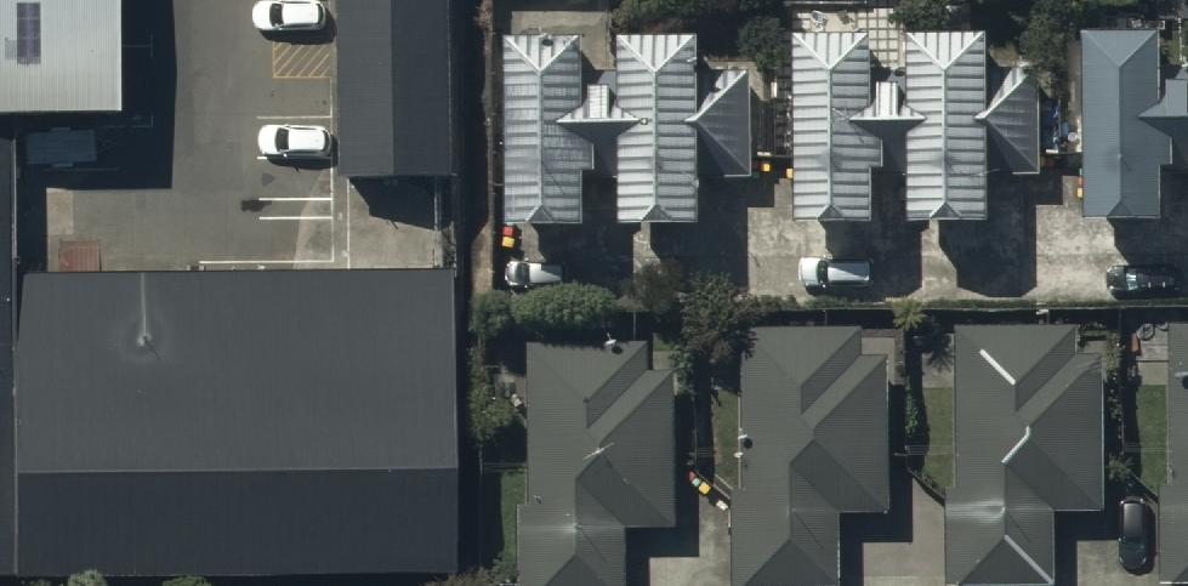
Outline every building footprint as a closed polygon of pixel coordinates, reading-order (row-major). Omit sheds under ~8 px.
[(14,147),(132,145),(130,0),(0,0),(0,148),(14,147)] [(342,188),(451,187),(449,0),(340,0),(342,188)] [(870,43),(794,43),(793,231),(872,231),(872,176),(906,176),(906,231),(989,232),(989,177),(1036,177),(1037,75),(991,74),(991,43),(908,42),(907,76),(870,76),(870,43)] [(1080,43),(1082,230),(1163,230),(1162,173),(1187,173),(1187,72),(1160,72),(1159,43),(1080,43)] [(582,48),(503,49),(505,235),(584,234),(583,181),(619,181),(620,232),(702,231),(701,180),(750,180),(749,77),(699,77),(699,46),(618,46),(618,80),(582,81),(582,48)] [(0,148),(0,585),(23,585),(14,147),(0,148)] [(23,585),(455,585),(452,277),(19,282),(23,585)] [(1158,489),(1160,585),(1187,585),(1187,327),(1168,327),(1171,489),(1158,489)] [(955,331),(957,491),(944,491),(945,585),(1052,585),(1052,515),(1103,515),(1101,354),(1075,354),(1074,330),(955,331)] [(745,333),(745,492),(731,492),(731,585),(838,585),(838,517),(887,517),(887,359),(863,359),(863,333),(745,333)] [(529,344),(529,518),(517,518),(517,585),(623,585),(623,533),(672,533),(672,373),(648,373),(648,344),(529,344)]
